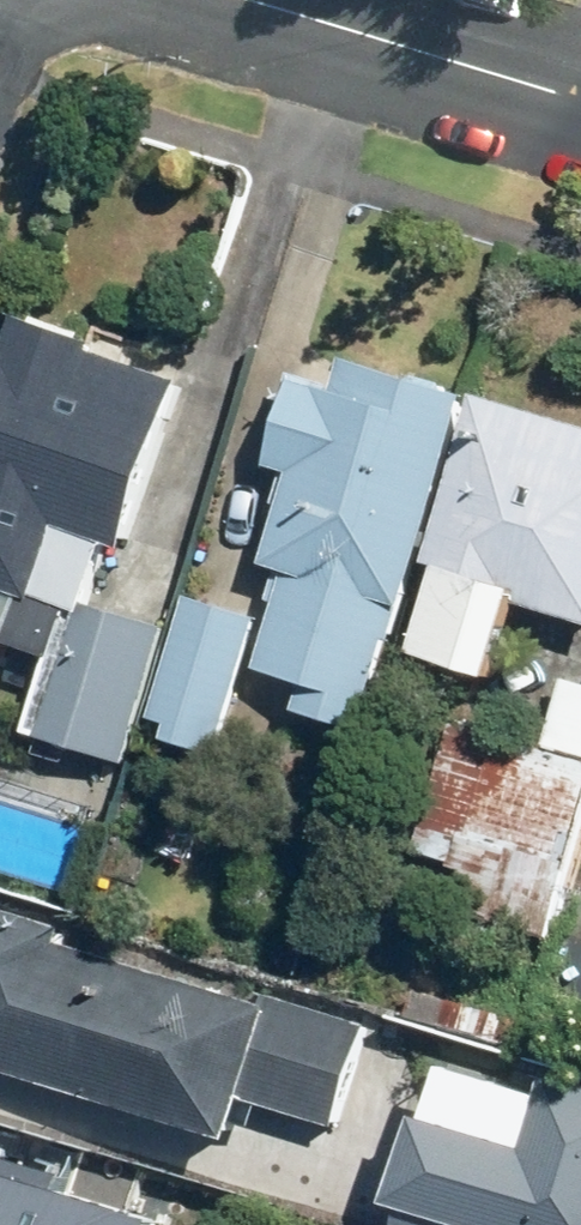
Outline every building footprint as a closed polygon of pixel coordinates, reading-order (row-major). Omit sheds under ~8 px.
[(114,543),(135,550),(194,381),(117,354),(119,347),(34,317),(0,414),(0,652),(6,654),(12,639),(73,661),(92,602),(114,543)] [(361,729),(461,401),(342,365),(334,390),(298,379),(272,465),(292,471),(264,564),(280,568),(271,600),(276,602),(257,669),(303,684),(296,710),(361,729)] [(517,604),(580,624),(580,430),(482,400),(432,567),(442,569),(416,658),(494,680),(517,604)] [(225,755),(266,619),(195,597),(159,715),(177,721),(171,739),(225,755)] [(174,629),(92,602),(73,661),(49,733),(131,759),(174,629)] [(535,747),(445,722),(408,859),(459,874),(449,913),(541,938),(580,789),(580,683),(555,676),(535,747)] [(234,1104),(329,1134),(363,1030),(263,998),(259,1010),(239,1004),(238,1007),(58,948),(61,937),(0,917),(0,1077),(219,1148),(234,1104)] [(399,1023),(504,1053),(513,1021),(408,991),(399,1023)] [(387,1224),(580,1224),(580,1090),(537,1077),(532,1092),(432,1063),(415,1120),(402,1116),(376,1204),(391,1209),(387,1224)] [(157,1223),(53,1191),(58,1175),(0,1157),(0,1224),(156,1224),(157,1223)]
